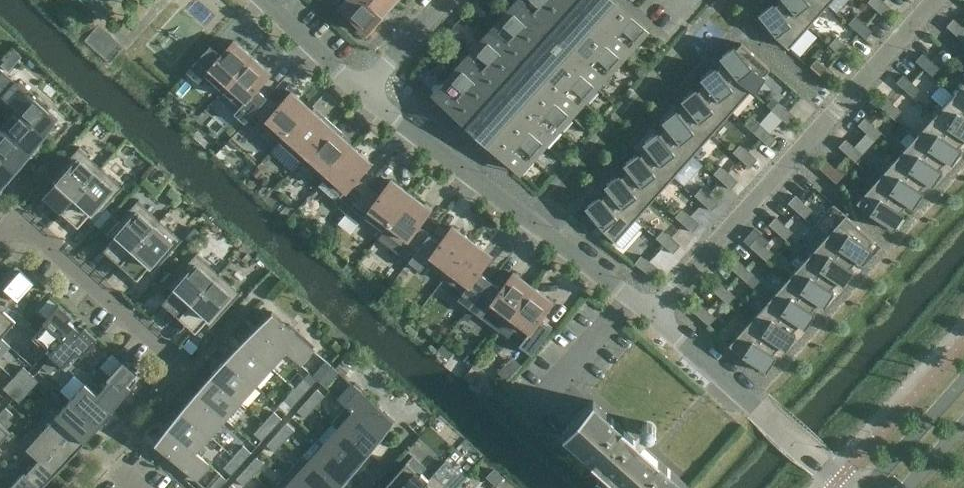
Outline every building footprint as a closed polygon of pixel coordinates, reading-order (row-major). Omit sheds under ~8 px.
[(363,0),(345,0),(338,8),(367,33),(382,16),(363,0)] [(396,0),(363,0),(382,16),(396,0)] [(435,98),(516,170),(645,26),(615,0),(524,0),(435,98)] [(788,48),(808,26),(779,0),(775,5),(772,2),(758,14),(762,19),(759,22),(788,48)] [(822,0),(779,0),(808,26),(827,4),(822,0)] [(867,1),(884,17),(891,9),(881,0),(868,0),(867,1)] [(855,15),(848,23),(865,39),(872,31),(855,15)] [(963,40),(963,26),(954,17),(947,25),(963,40)] [(835,36),(828,44),(846,60),(853,52),(835,36)] [(204,75),(222,91),(252,56),(234,40),(220,55),(210,45),(186,71),(198,82),(204,75)] [(723,62),(721,65),(750,91),(770,69),(741,43),(736,48),(733,45),(719,57),(723,62)] [(916,60),(933,75),(940,67),(923,52),(916,60)] [(252,56),(222,91),(239,106),(233,113),(244,123),(267,97),(257,88),(271,73),(252,56)] [(816,58),(809,66),(826,81),(834,73),(816,58)] [(9,59),(2,66),(9,72),(16,65),(9,59)] [(704,84),(702,86),(731,112),(750,91),(721,65),(717,70),(714,66),(700,78),(704,84)] [(0,75),(0,90),(3,92),(15,79),(5,70),(0,75)] [(895,83),(912,98),(921,89),(904,73),(895,83)] [(17,79),(1,97),(18,111),(46,135),(58,119),(48,110),(46,112),(41,107),(44,103),(19,81),(17,79)] [(953,95),(963,105),(963,82),(953,95)] [(685,105),(683,107),(712,133),(731,112),(702,86),(697,91),(695,88),(681,100),(685,105)] [(316,103),(332,113),(341,99),(325,90),(316,103)] [(278,106),(267,97),(244,123),(256,133),(262,126),(279,142),(310,108),(291,91),(278,106)] [(877,102),(895,118),(902,110),(884,95),(877,102)] [(953,95),(934,116),(962,142),(963,140),(963,105),(953,95)] [(765,100),(753,113),(760,119),(772,107),(765,100)] [(788,125),(795,117),(778,101),(771,109),(788,125)] [(712,133),(683,107),(678,113),(676,110),(661,121),(666,127),(664,129),(692,155),(712,133)] [(310,108),(279,142),(301,161),(333,124),(324,116),(322,119),(310,108)] [(18,111),(3,128),(30,152),(46,135),(18,111)] [(858,124),(875,140),(882,132),(865,116),(858,124)] [(962,142),(934,116),(914,137),(943,163),(945,161),(951,165),(961,149),(958,147),(962,142)] [(769,146),(776,138),(759,123),(751,131),(769,146)] [(333,124),(301,161),(322,180),(352,146),(340,135),(342,132),(333,124)] [(3,128),(0,131),(0,156),(15,169),(30,152),(3,128)] [(692,155),(664,129),(659,134),(657,131),(642,143),(646,148),(644,150),(673,176),(692,155)] [(839,145),(856,161),(863,153),(846,137),(839,145)] [(943,163),(914,137),(895,159),(924,185),(926,182),(932,186),(942,170),(939,168),(943,163)] [(749,168),(757,160),(739,144),(732,152),(749,168)] [(352,146),(322,180),(339,196),(333,203),(346,213),(368,186),(357,178),(371,163),(352,146)] [(78,148),(48,181),(54,186),(49,192),(54,197),(50,201),(61,211),(100,168),(78,148)] [(673,176),(644,150),(640,155),(637,153),(623,164),(627,170),(625,172),(654,198),(673,176)] [(0,156),(0,186),(15,169),(0,156)] [(819,167),(837,183),(844,174),(827,159),(819,167)] [(924,185),(895,159),(876,180),(904,206),(907,204),(912,207),(923,192),(919,190),(924,185)] [(730,189),(737,181),(720,166),(713,173),(730,189)] [(100,168),(61,211),(73,221),(77,217),(82,222),(87,216),(93,221),(123,188),(100,168)] [(654,198),(625,172),(621,177),(618,174),(604,186),(608,191),(606,193),(635,219),(654,198)] [(379,195),(368,186),(346,213),(359,224),(364,217),(384,231),(411,194),(391,179),(379,195)] [(904,206),(876,180),(856,202),(885,228),(887,225),(893,229),(903,213),(900,211),(904,206)] [(701,187),(694,195),(711,211),(718,203),(701,187)] [(635,219),(606,193),(601,198),(599,195),(584,207),(589,213),(586,215),(615,241),(635,219)] [(409,262),(429,233),(418,225),(430,209),(411,194),(384,231),(378,238),(409,262)] [(788,202),(805,218),(812,210),(795,194),(788,202)] [(137,201),(107,234),(113,239),(108,245),(113,250),(109,254),(120,264),(159,221),(137,201)] [(682,208),(674,216),(692,232),(699,224),(682,208)] [(845,215),(825,237),(854,263),(856,260),(862,264),(872,248),(869,246),(874,241),(845,215)] [(769,224),(786,239),(793,231),(776,216),(769,224)] [(159,221),(120,264),(131,274),(135,270),(141,275),(146,269),(152,274),(182,241),(159,221)] [(440,242),(429,233),(409,262),(420,270),(426,263),(444,277),(472,241),(452,226),(440,242)] [(662,230),(655,238),(672,253),(680,246),(662,230)] [(749,245),(767,261),(774,253),(756,237),(749,245)] [(854,263),(825,237),(806,258),(835,284),(837,282),(843,285),(853,270),(849,268),(854,263)] [(472,241),(444,277),(463,291),(457,298),(469,307),(490,280),(479,272),(492,255),(472,241)] [(652,276),(659,267),(640,253),(634,262),(652,276)] [(196,254),(166,287),(172,292),(167,298),(172,303),(168,307),(179,317),(218,273),(196,254)] [(835,284),(806,258),(787,280),(815,305),(818,303),(824,307),(834,291),(830,289),(835,284)] [(730,267),(747,282),(755,274),(737,259),(730,267)] [(0,282),(0,307),(18,323),(24,316),(6,307),(16,296),(18,298),(33,281),(20,270),(17,274),(13,270),(0,282)] [(500,331),(533,287),(513,272),(501,288),(490,280),(469,307),(500,331)] [(218,273),(179,317),(190,327),(194,323),(199,327),(205,321),(211,327),(241,293),(218,273)] [(711,288),(728,304),(735,296),(718,280),(711,288)] [(815,305),(787,280),(768,301),(796,327),(798,324),(804,328),(814,313),(811,311),(815,305)] [(553,302),(533,287),(500,331),(531,354),(552,327),(541,318),(553,302)] [(796,327),(768,301),(748,322),(777,348),(779,346),(785,350),(795,334),(792,332),(796,327)] [(691,310),(708,326),(716,317),(699,302),(691,310)] [(45,322),(36,333),(24,316),(18,323),(23,327),(33,337),(32,337),(39,344),(46,350),(47,351),(72,323),(68,319),(71,315),(59,304),(44,321),(45,322)] [(0,307),(0,337),(1,337),(15,322),(22,328),(23,327),(18,323),(0,307)] [(258,325),(257,326),(284,351),(298,363),(313,348),(314,345),(290,323),(286,327),(281,322),(282,320),(272,311),(258,325)] [(777,348),(748,322),(729,345),(757,370),(760,367),(766,371),(776,355),(772,353),(777,348)] [(284,351),(257,326),(242,342),(270,367),(284,351)] [(52,355),(59,362),(67,369),(67,368),(82,381),(88,374),(70,364),(80,354),(82,355),(97,338),(84,327),(81,331),(77,327),(52,355)] [(270,367),(242,342),(227,359),(255,384),(270,367)] [(46,350),(39,344),(30,355),(37,361),(46,350)] [(59,362),(52,355),(43,366),(49,372),(59,362)] [(508,377),(522,363),(514,355),(499,369),(508,377)] [(255,384),(227,359),(212,376),(240,401),(255,384)] [(319,382),(333,366),(326,360),(312,375),(319,382)] [(109,380),(100,391),(88,374),(82,381),(85,383),(113,409),(136,380),(132,377),(135,373),(123,361),(108,378),(109,380)] [(325,387),(339,372),(333,366),(319,382),(325,387)] [(21,384),(30,374),(23,368),(14,378),(21,384)] [(37,381),(33,377),(30,374),(21,384),(28,391),(37,381)] [(240,401),(212,376),(196,393),(224,418),(240,401)] [(302,396),(312,385),(304,377),(294,388),(302,396)] [(12,395),(21,384),(14,378),(4,388),(12,395)] [(380,404),(355,382),(339,400),(346,406),(381,437),(394,421),(384,412),(382,413),(377,408),(380,404)] [(113,409),(85,383),(70,400),(99,426),(108,415),(106,413),(110,408),(112,410),(113,409)] [(19,401),(28,391),(21,384),(12,395),(19,401)] [(292,407),(302,396),(294,388),(284,399),(292,407)] [(325,396),(316,389),(307,400),(315,407),(325,396)] [(224,418),(196,393),(181,410),(209,435),(224,418)] [(99,426),(70,400),(56,415),(49,409),(85,442),(94,431),(91,429),(96,424),(98,427),(99,426)] [(305,418),(315,407),(307,400),(297,411),(305,418)] [(642,444),(649,436),(653,434),(654,431),(654,427),(652,424),(649,423),(645,424),(642,426),(641,430),(634,438),(630,434),(593,401),(591,403),(589,401),(575,417),(574,416),(573,418),(574,419),(563,431),(564,432),(562,435),(618,484),(614,487),(617,487),(619,486),(622,487),(680,487),(683,484),(687,487),(688,486),(655,456),(642,444)] [(381,437),(346,406),(332,422),(339,429),(367,453),(381,437)] [(0,413),(0,423),(2,425),(12,414),(5,408),(0,413)] [(85,442),(49,409),(34,425),(70,458),(80,448),(77,445),(81,440),(84,443),(85,442)] [(209,435),(181,410),(166,427),(195,451),(209,435)] [(272,430),(281,419),(273,411),(263,422),(272,430)] [(262,441),(272,430),(263,422),(254,433),(262,441)] [(6,436),(17,453),(24,446),(19,442),(9,433),(10,432),(2,425),(0,423),(0,443),(6,436)] [(294,430),(286,423),(276,434),(284,441),(294,430)] [(70,458),(34,425),(19,442),(24,446),(55,473),(65,463),(63,461),(67,456),(69,459),(70,458)] [(195,451),(166,427),(154,443),(164,452),(165,450),(171,455),(168,459),(178,468),(180,466),(195,479),(209,463),(195,451)] [(367,453),(339,429),(324,446),(351,470),(367,453)] [(274,452),(284,441),(276,434),(266,445),(274,452)] [(351,470),(324,446),(317,439),(301,456),(336,487),(351,470)] [(241,464),(251,453),(243,445),(233,456),(241,464)] [(55,473),(24,446),(17,453),(35,462),(26,473),(24,471),(9,487),(40,487),(55,473)] [(231,475),(241,464),(233,456),(223,467),(231,475)] [(301,456),(286,473),(303,487),(336,487),(301,456)] [(446,456),(435,474),(454,486),(465,467),(446,456)] [(264,464),(255,457),(246,467),(254,475),(264,464)] [(383,487),(420,487),(433,474),(428,479),(421,472),(419,474),(406,462),(383,487)] [(244,486),(254,475),(246,467),(236,479),(244,486)] [(286,473),(273,487),(303,487),(286,473)] [(209,487),(219,487),(227,480),(221,474),(209,487)] [(445,485),(433,474),(420,487),(442,487),(445,485)]
